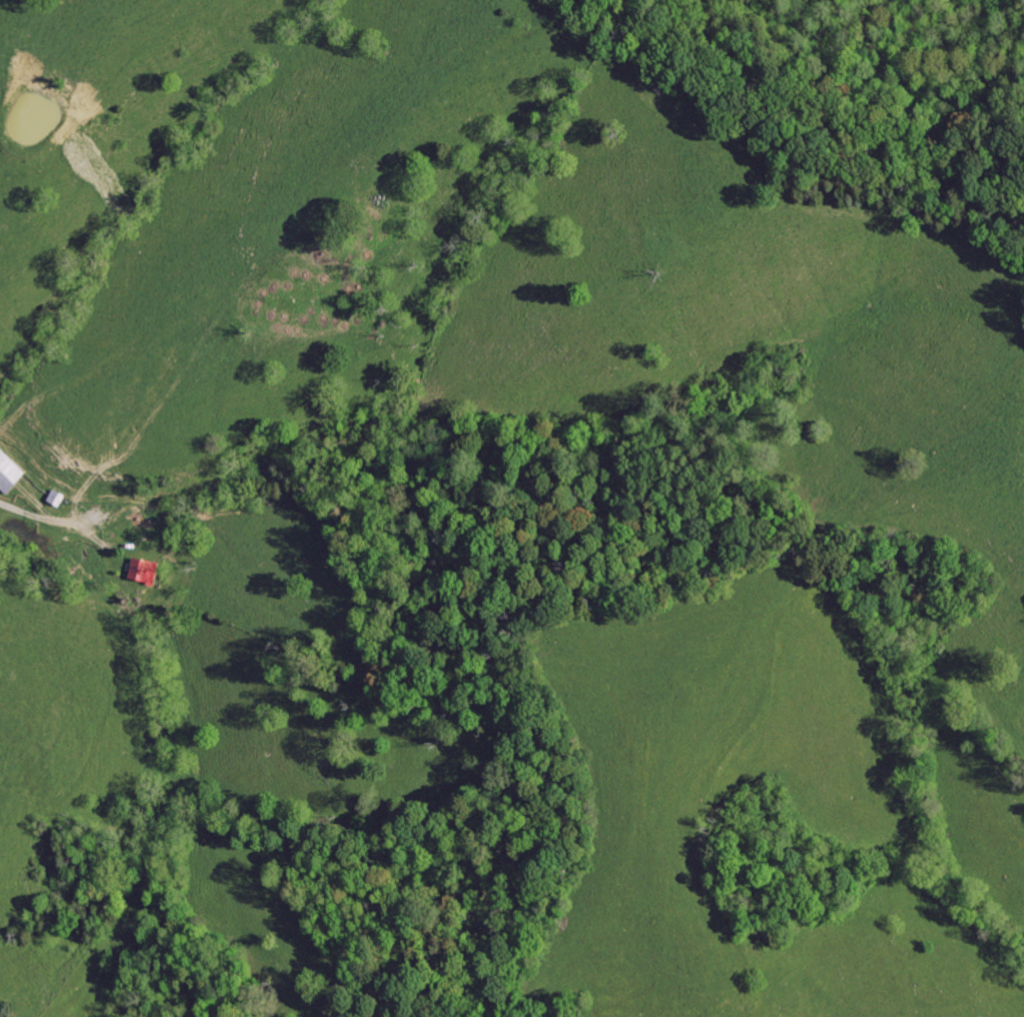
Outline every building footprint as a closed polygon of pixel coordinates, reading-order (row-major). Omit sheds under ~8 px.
[(0,453),(0,491),(3,494),(23,475),(0,453)] [(50,485),(41,497),(53,506),(62,495),(50,485)] [(158,562),(131,555),(125,577),(153,584),(158,562)]
